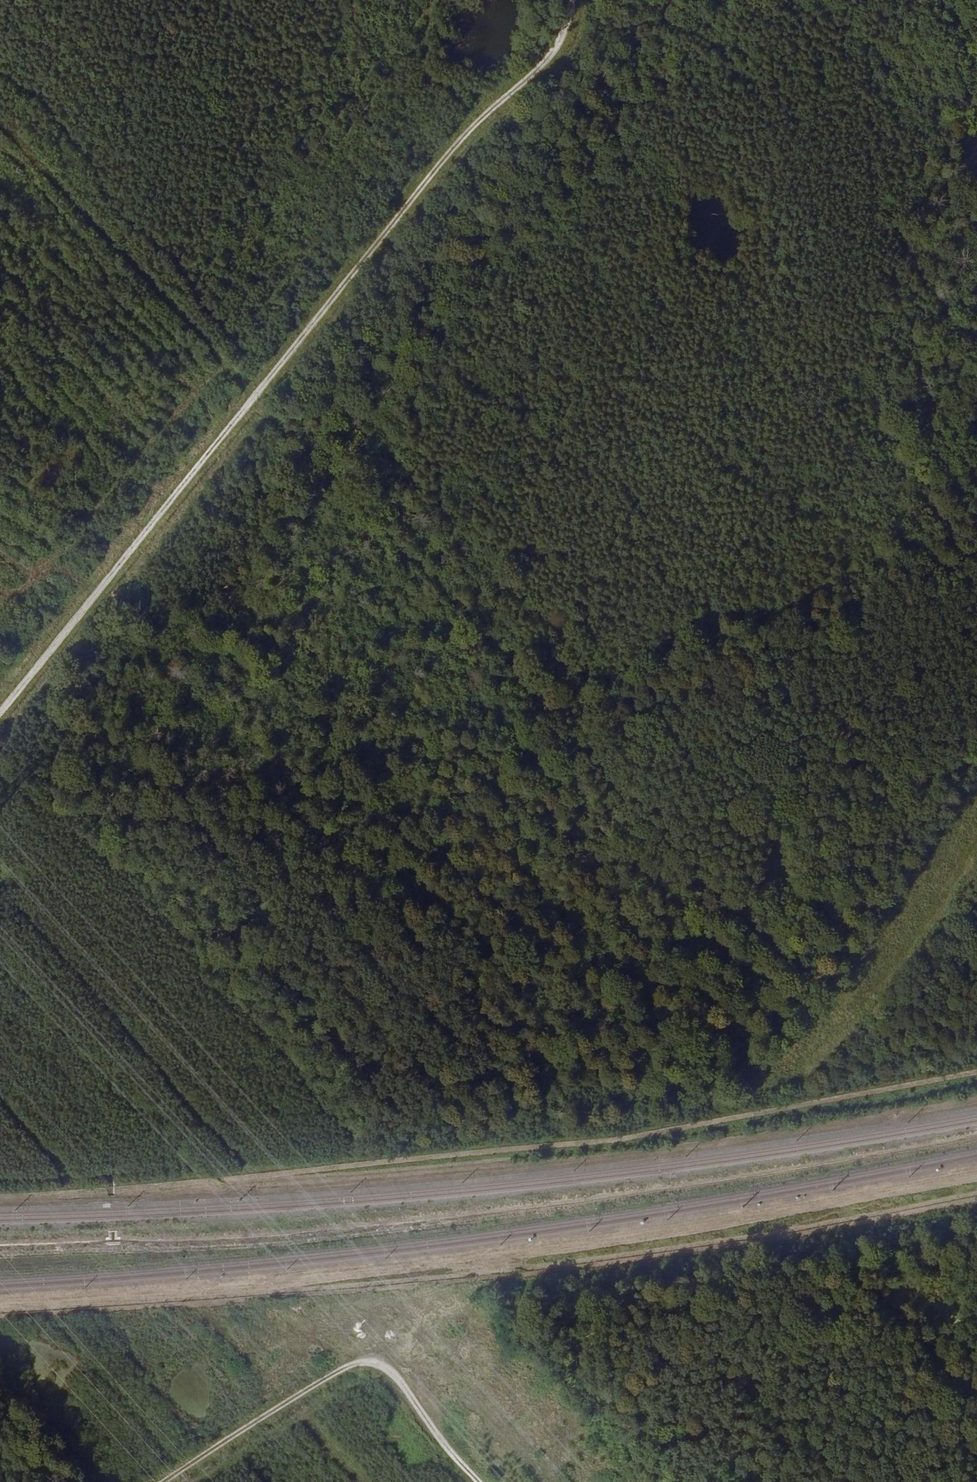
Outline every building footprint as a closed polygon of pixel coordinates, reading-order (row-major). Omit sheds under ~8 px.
[(126,525),(131,529),(150,506),(146,502),(126,525)]
